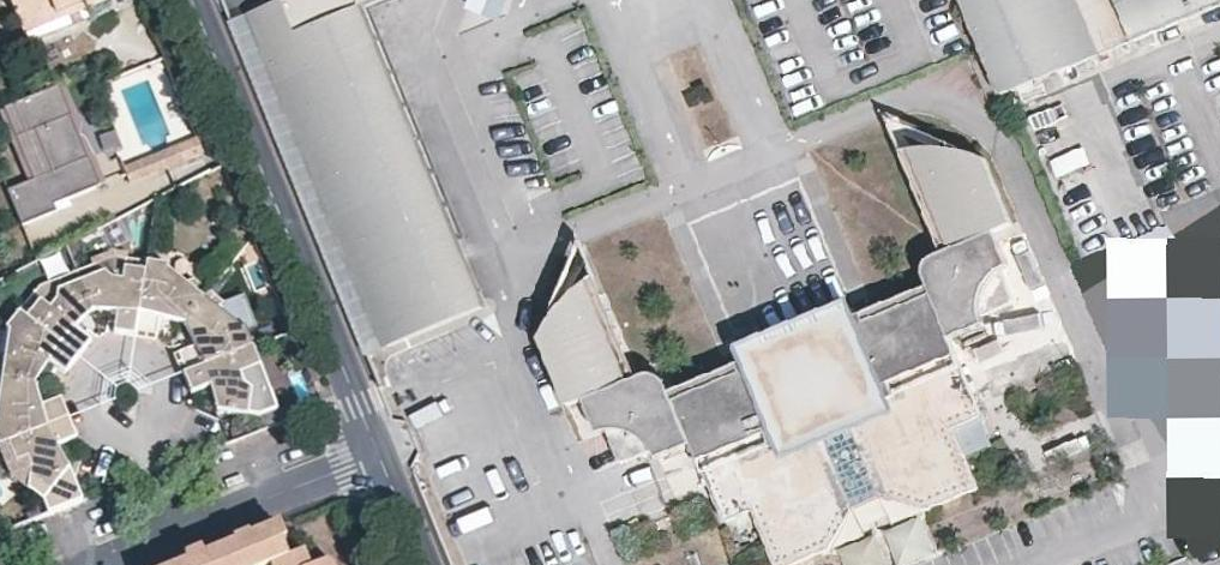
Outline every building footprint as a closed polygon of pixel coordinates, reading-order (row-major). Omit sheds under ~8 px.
[(28,25),(84,0),(16,0),(28,25)] [(91,6),(89,0),(84,0),(28,25),(31,33),(91,6)] [(365,6),(378,0),(281,0),(249,13),(387,347),(488,305),(365,6)] [(465,7),(498,20),(506,0),(468,0),(465,7)] [(1002,96),(1219,7),(1219,0),(963,0),(1002,96)] [(387,347),(249,13),(228,22),(365,356),(387,347)] [(35,177),(0,190),(14,226),(17,225),(40,216),(48,212),(46,206),(93,187),(82,160),(71,164),(54,122),(66,118),(53,84),(4,105),(35,177)] [(82,160),(66,118),(54,122),(71,164),(82,160)] [(130,179),(203,149),(197,135),(168,147),(162,150),(158,151),(125,165),(130,179)] [(1056,174),(1089,159),(1081,142),(1048,157),(1056,174)] [(995,231),(1012,224),(985,157),(969,152),(950,149),(932,147),(913,147),(908,149),(949,249),(934,255),(928,261),(924,271),(925,276),(928,284),(876,306),(854,315),(827,326),(830,332),(824,338),(814,344),(804,349),(794,353),(782,355),(774,355),(772,348),(745,359),(725,368),(671,390),(667,381),(662,376),(653,373),(630,381),(589,279),(576,290),(556,314),(542,338),(569,405),(586,398),(599,432),(605,430),(609,431),(620,459),(626,461),(654,450),(659,457),(693,443),(714,493),(725,521),(754,509),(764,533),(777,564),(785,564),(832,546),(854,506),(881,495),(926,508),(978,487),(954,427),(982,416),(950,337),(984,323),(981,316),(1011,304),(1013,298),(1001,268),(1009,265),(995,231)] [(168,171),(174,184),(210,164),(204,150),(168,171)] [(40,216),(17,225),(27,253),(51,244),(40,216)] [(1079,266),(1095,306),(1190,268),(1174,228),(1079,266)] [(145,273),(135,333),(151,335),(155,335),(159,319),(181,325),(201,300),(165,271),(166,267),(147,263),(145,273)] [(120,331),(135,333),(145,273),(127,270),(125,283),(111,281),(105,275),(83,283),(93,309),(116,313),(114,330),(120,331)] [(29,315),(78,355),(88,344),(90,341),(75,328),(93,309),(83,283),(58,291),(55,304),(50,309),(41,302),(29,315)] [(201,300),(181,325),(191,345),(176,352),(176,353),(183,370),(245,347),(249,345),(243,331),(253,328),(240,296),(211,308),(201,300)] [(986,325),(998,351),(982,357),(991,376),(1051,350),(1031,305),(986,325)] [(850,306),(742,351),(745,359),(772,348),(774,355),(782,355),(794,353),(804,349),(814,344),(824,338),(830,332),(827,326),(854,315),(850,306)] [(3,374),(36,379),(47,362),(63,373),(67,369),(78,355),(29,315),(21,310),(8,328),(11,332),(3,374)] [(245,347),(183,370),(189,385),(191,391),(210,385),(218,411),(245,416),(251,390),(243,385),(239,372),(252,368),(245,347)] [(1186,365),(1218,440),(1219,440),(1219,351),(1186,365)] [(67,415),(63,402),(61,397),(42,403),(36,379),(3,374),(0,393),(0,442),(8,439),(67,415)] [(253,417),(257,399),(250,393),(245,416),(253,417)] [(58,444),(76,435),(73,428),(67,415),(8,439),(16,458),(27,454),(32,464),(29,474),(47,488),(67,466),(58,444)] [(8,439),(0,442),(0,443),(6,462),(16,458),(8,439)] [(47,488),(29,474),(28,486),(39,496),(47,488)] [(284,539),(282,533),(278,524),(264,531),(270,545),(284,539)] [(284,539),(270,545),(264,531),(203,556),(201,552),(184,559),(186,563),(181,564),(310,564),(304,552),(297,555),(290,537),(284,539)]
